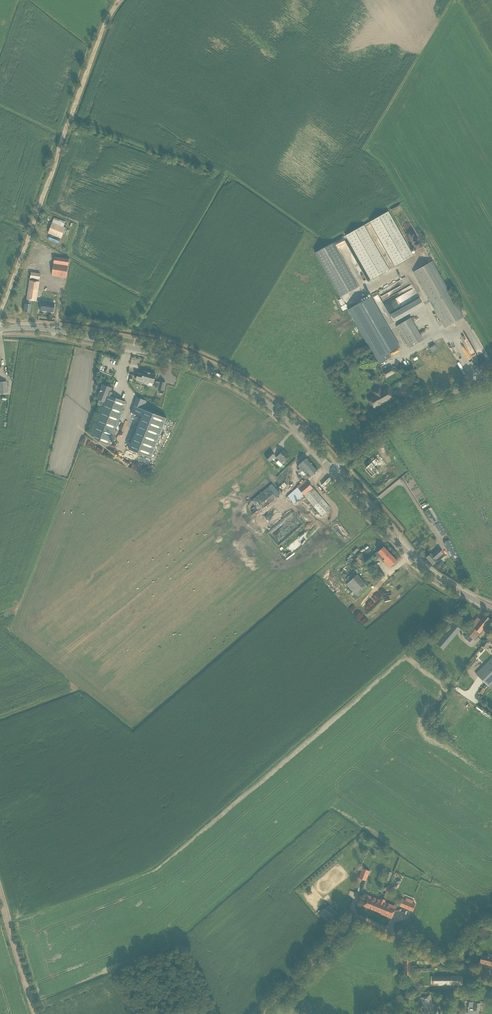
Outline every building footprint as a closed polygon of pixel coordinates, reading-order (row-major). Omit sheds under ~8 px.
[(370,222),(395,265),(413,255),(388,211),(370,222)] [(48,233),(61,238),(65,227),(52,222),(48,233)] [(345,236),(370,279),(389,269),(364,225),(345,236)] [(358,287),(333,243),(315,253),(340,297),(358,287)] [(52,275),(67,277),(68,266),(69,259),(55,257),(54,263),(53,263),(52,275)] [(413,272),(445,328),(464,317),(432,261),(413,272)] [(36,301),(39,282),(40,273),(30,272),(29,277),(26,299),(26,303),(24,303),(23,312),(29,313),(31,304),(30,304),(31,300),(36,301)] [(404,276),(378,293),(387,307),(388,306),(389,307),(391,305),(394,310),(401,305),(398,300),(401,298),(401,297),(404,295),(403,293),(401,294),(399,292),(410,285),(404,276)] [(348,310),(376,360),(379,364),(390,357),(388,353),(400,347),(371,297),(348,310)] [(393,321),(423,306),(419,298),(389,313),(393,321)] [(48,311),(53,312),(54,304),(41,302),(40,310),(44,311),(44,310),(48,311)] [(412,318),(398,325),(410,347),(423,339),(412,318)] [(394,372),(391,367),(383,372),(385,375),(387,373),(388,376),(394,372)] [(146,381),(153,383),(156,374),(144,371),(143,374),(138,373),(136,380),(145,382),(146,381)] [(108,446),(126,402),(111,396),(113,392),(110,392),(112,388),(110,387),(109,387),(109,386),(108,385),(106,385),(105,386),(103,384),(97,399),(99,400),(97,404),(97,405),(98,406),(101,407),(89,438),(108,446)] [(394,398),(388,388),(382,391),(380,387),(372,392),(374,396),(368,399),(371,405),(372,404),(374,408),(383,403),(383,404),(394,398)] [(167,417),(144,409),(147,401),(137,397),(133,409),(142,413),(128,452),(152,460),(167,417)] [(276,457),(282,463),(289,456),(287,454),(288,454),(283,449),(276,457)] [(265,457),(269,461),(275,455),(271,451),(265,457)] [(305,474),(309,478),(318,470),(306,458),(299,464),(300,464),(297,466),(300,469),(298,470),(300,473),(302,471),(305,474)] [(374,467),(379,473),(385,468),(380,462),(374,467)] [(297,500),(297,501),(304,495),(322,516),(331,508),(306,481),(305,479),(296,487),(297,488),(287,496),(294,503),(297,500)] [(278,487),(281,491),(287,485),(284,482),(278,487)] [(280,494),(272,483),(251,501),(259,511),(263,508),(257,501),(270,490),(276,497),(280,494)] [(446,533),(439,522),(434,525),(441,536),(446,533)] [(460,561),(449,539),(443,542),(450,557),(451,556),(456,563),(460,561)] [(384,561),(390,567),(397,560),(384,546),(378,552),(377,551),(369,559),(373,563),(378,558),(377,556),(379,554),(384,559),(382,560),(383,562),(384,561)] [(432,555),(431,553),(426,557),(433,564),(437,561),(438,561),(444,555),(443,554),(443,553),(439,549),(432,555)] [(366,562),(359,555),(355,559),(362,566),(366,562)] [(365,583),(357,574),(354,571),(345,578),(349,582),(346,584),(357,596),(368,587),(365,583)] [(477,617),(464,633),(473,641),(490,620),(485,615),(481,620),(477,617)] [(489,686),(491,684),(491,656),(486,650),(477,660),(483,666),(476,673),(489,686)] [(438,672),(445,678),(448,673),(441,668),(438,672)] [(471,683),(471,682),(471,681),(470,680),(470,679),(469,679),(469,678),(468,677),(467,677),(467,676),(466,676),(465,676),(464,676),(463,676),(462,677),(461,677),(460,678),(459,679),(459,680),(459,681),(458,682),(458,683),(459,684),(459,685),(460,686),(460,687),(461,687),(462,688),(463,688),(464,688),(465,688),(466,688),(467,688),(468,687),(469,687),(469,686),(470,686),(470,685),(470,684),(471,684),(471,683)] [(359,878),(366,881),(370,871),(363,868),(359,878)] [(378,912),(383,899),(380,898),(380,900),(368,895),(364,906),(378,912)] [(392,917),(396,907),(384,902),(385,900),(383,899),(378,912),(392,917)] [(402,907),(412,911),(415,904),(405,900),(402,907)] [(319,913),(329,922),(336,913),(327,904),(319,913)] [(491,966),(491,957),(481,954),(479,963),(491,966)] [(462,985),(462,976),(433,976),(433,985),(462,985)] [(430,995),(421,997),(426,1013),(434,1011),(430,995)] [(480,1003),(470,1002),(469,1002),(467,1013),(468,1013),(479,1013),(479,1011),(480,1003)]
